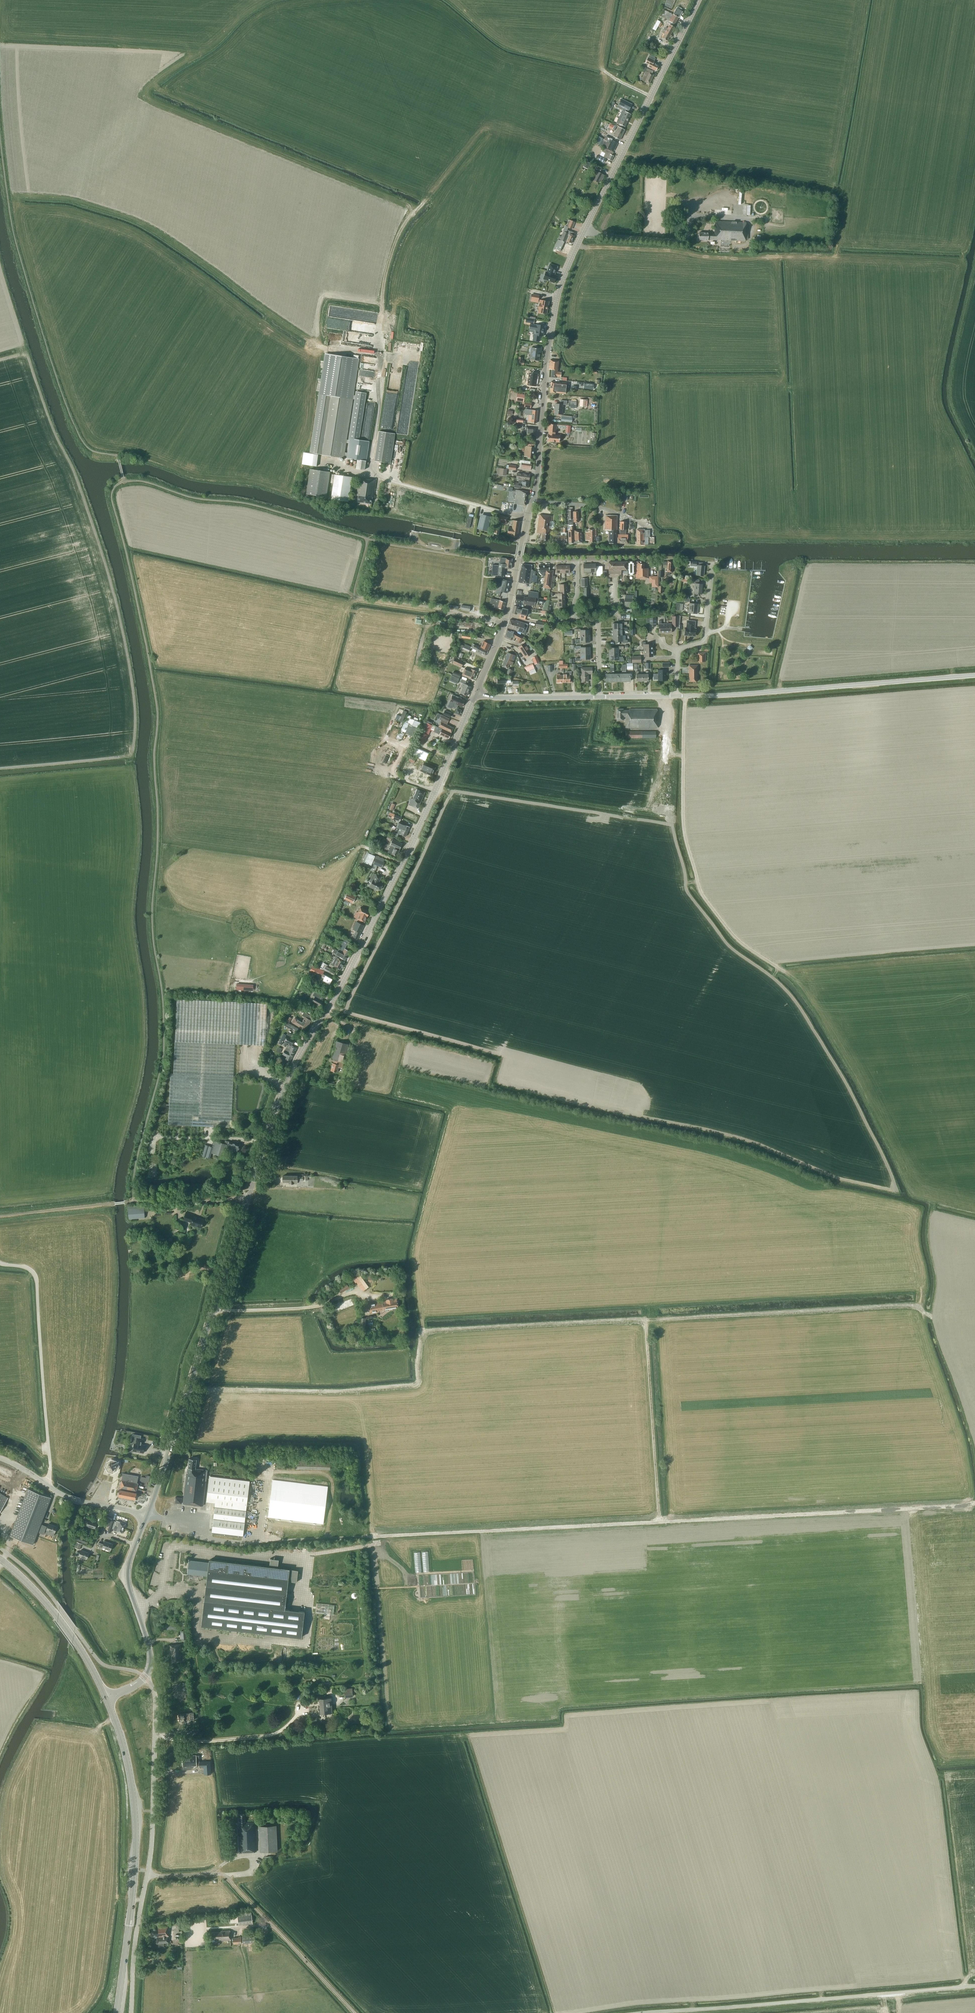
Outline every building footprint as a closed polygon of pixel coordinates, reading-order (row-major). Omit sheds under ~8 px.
[(662,38),(667,41),(669,37),(671,38),(672,36),(670,35),(674,27),(672,26),(674,24),(675,24),(678,18),(670,13),(666,19),(668,20),(666,23),(670,25),(666,31),(664,30),(662,33),(664,34),(662,38)] [(656,71),(658,66),(653,63),(655,59),(649,56),(645,63),(649,65),(648,67),(656,71)] [(640,71),(644,73),(641,80),(649,84),(654,75),(652,74),(653,72),(642,66),(640,71)] [(626,109),(629,110),(632,104),(621,99),(618,105),(626,109)] [(623,110),(616,123),(625,127),(631,114),(627,113),(625,112),(623,110)] [(620,140),(625,130),(618,127),(613,137),(620,140)] [(598,136),(595,142),(600,145),(603,139),(598,136)] [(608,149),(613,151),(616,143),(612,141),(608,149)] [(613,154),(613,152),(603,148),(602,152),(605,153),(603,157),(611,161),(614,156),(612,155),(613,154)] [(586,161),(583,167),(588,169),(591,164),(586,161)] [(594,170),(590,179),(593,180),(598,183),(599,181),(601,182),(604,175),(598,172),(594,170)] [(574,236),(575,233),(568,230),(568,228),(572,229),(575,222),(570,220),(569,222),(568,222),(566,226),(561,236),(560,235),(558,239),(556,244),(555,244),(554,248),(560,251),(562,246),(563,246),(565,242),(568,236),(566,241),(571,243),(574,236)] [(745,242),(746,235),(746,230),(746,223),(715,221),(714,233),(699,233),(698,240),(708,241),(708,240),(745,242)] [(550,264),(547,272),(546,272),(543,279),(554,283),(557,276),(554,275),(557,267),(550,264)] [(547,314),(549,301),(540,300),(539,304),(538,309),(539,309),(538,313),(547,314)] [(533,335),(533,341),(539,342),(540,336),(543,337),(544,326),(536,325),(530,324),(529,330),(535,330),(534,335),(533,335)] [(530,359),(530,360),(539,361),(541,347),(535,346),(535,348),(532,348),(531,348),(530,349),(529,351),(531,352),(530,359)] [(318,398),(309,453),(338,457),(340,458),(344,458),(353,399),(354,394),(359,359),(324,353),(319,393),(318,398)] [(550,360),(549,369),(552,370),(551,377),(557,378),(557,377),(560,377),(561,372),(557,372),(558,361),(550,360)] [(516,400),(524,402),(525,394),(517,393),(516,400)] [(566,405),(567,401),(560,400),(560,404),(555,404),(554,414),(561,414),(562,404),(566,405)] [(536,423),(537,411),(529,409),(528,422),(531,422),(536,423)] [(560,435),(554,435),(555,431),(556,431),(557,425),(556,425),(549,425),(549,424),(548,430),(549,431),(549,434),(548,434),(547,441),(559,442),(560,435)] [(535,436),(536,428),(527,427),(523,427),(522,433),(527,434),(527,435),(535,436)] [(395,433),(379,431),(374,461),(391,464),(395,433)] [(358,440),(350,438),(350,440),(349,442),(347,458),(354,460),(353,468),(364,470),(369,441),(358,440)] [(535,447),(535,442),(526,441),(525,446),(522,446),(522,451),(524,452),(524,456),(527,457),(527,458),(533,459),(534,447),(535,447)] [(530,470),(531,464),(530,464),(530,462),(519,460),(519,463),(521,464),(520,468),(530,470)] [(330,472),(310,469),(306,494),(326,497),(330,472)] [(352,477),(334,474),(331,499),(348,502),(352,477)] [(375,480),(362,479),(359,478),(357,496),(358,496),(357,502),(371,504),(372,498),(373,498),(375,480)] [(519,479),(518,483),(515,482),(514,487),(520,488),(520,487),(528,488),(529,480),(522,479),(519,479)] [(525,505),(528,492),(516,490),(514,504),(525,505)] [(477,529),(487,531),(491,517),(481,514),(477,529)] [(508,517),(498,515),(497,521),(506,523),(508,517)] [(551,521),(552,516),(539,515),(537,533),(542,534),(541,540),(548,540),(549,528),(552,529),(553,528),(554,523),(553,522),(551,521)] [(616,544),(617,516),(605,515),(605,530),(609,530),(609,543),(616,544)] [(513,520),(513,524),(512,528),(508,527),(507,534),(511,535),(511,537),(517,538),(520,521),(513,520)] [(617,537),(617,543),(628,543),(628,538),(628,535),(626,535),(626,534),(626,522),(620,522),(620,534),(618,534),(617,537)] [(567,542),(567,537),(566,537),(566,528),(563,528),(563,532),(562,532),(560,533),(560,535),(553,535),(553,537),(553,542),(567,542)] [(595,536),(596,536),(596,529),(588,529),(588,532),(585,532),(585,540),(588,540),(588,542),(595,542),(595,536)] [(644,537),(649,537),(649,530),(644,530),(644,529),(637,529),(636,545),(644,545),(644,537)] [(499,563),(498,565),(492,565),(491,575),(498,576),(498,575),(504,576),(505,568),(511,569),(512,559),(500,558),(500,563),(499,563)] [(626,570),(626,575),(634,575),(634,567),(634,561),(627,562),(627,570),(626,570)] [(634,561),(634,567),(635,567),(635,579),(648,579),(648,568),(644,568),(644,561),(634,561)] [(672,572),(673,561),(668,561),(667,562),(663,561),(663,565),(667,565),(666,572),(667,572),(666,574),(669,575),(670,572),(672,572)] [(703,576),(704,566),(702,566),(703,563),(690,561),(690,566),(697,566),(696,575),(703,576)] [(609,574),(616,574),(621,573),(621,570),(626,570),(627,570),(627,562),(608,562),(608,570),(609,570),(609,574)] [(530,584),(531,576),(533,576),(533,573),(532,573),(532,570),(531,569),(531,565),(522,564),(521,570),(520,570),(518,583),(530,584)] [(595,572),(595,564),(583,564),(584,572),(595,572)] [(549,570),(549,565),(538,565),(538,570),(539,570),(539,572),(542,575),(545,576),(543,587),(550,589),(553,570),(549,570)] [(507,593),(510,581),(502,579),(501,584),(497,583),(495,593),(500,595),(501,592),(507,593)] [(701,594),(702,584),(699,584),(699,580),(691,579),(691,583),(695,584),(694,593),(701,594)] [(523,603),(523,600),(524,597),(519,596),(516,595),(514,602),(523,603)] [(534,606),(535,602),(535,598),(524,597),(523,600),(523,603),(523,604),(534,606)] [(503,610),(505,602),(496,599),(495,603),(494,602),(493,604),(494,605),(494,607),(503,610)] [(697,614),(698,604),(689,603),(688,613),(697,614)] [(518,618),(525,619),(526,616),(528,609),(522,608),(522,609),(518,608),(518,607),(514,605),(512,613),(516,614),(517,613),(520,614),(518,618)] [(515,621),(510,619),(507,628),(514,630),(513,630),(517,631),(517,632),(525,634),(527,624),(516,620),(515,621)] [(694,636),(695,629),(693,629),(693,626),(694,626),(694,622),(687,621),(687,628),(685,628),(685,635),(694,636)] [(473,629),(481,632),(484,625),(476,622),(473,629)] [(519,642),(522,636),(515,632),(507,629),(504,637),(513,641),(515,637),(517,639),(517,640),(519,642)] [(488,650),(490,644),(485,642),(483,641),(480,647),(488,650)] [(525,658),(531,654),(529,651),(533,649),(530,644),(527,642),(525,643),(524,643),(518,647),(525,658)] [(641,646),(642,647),(644,647),(644,651),(653,650),(653,644),(645,644),(645,642),(641,642),(641,646)] [(471,647),(476,650),(476,652),(480,654),(481,653),(485,655),(487,651),(474,644),(472,644),(471,647)] [(512,665),(515,656),(508,652),(502,666),(507,668),(509,665),(510,666),(510,665),(512,665)] [(461,667),(463,662),(454,658),(452,663),(461,667)] [(689,665),(689,675),(689,681),(697,681),(697,677),(698,677),(697,665),(689,665)] [(588,674),(592,674),(592,667),(581,668),(581,682),(585,682),(585,681),(588,681),(588,674)] [(473,679),(476,671),(471,669),(471,670),(465,668),(462,675),(468,677),(473,679)] [(658,681),(666,681),(666,670),(658,670),(658,674),(653,674),(653,680),(658,680),(658,681)] [(563,675),(563,682),(570,682),(570,677),(571,677),(571,671),(566,671),(566,674),(563,674),(563,675)] [(452,675),(450,681),(457,684),(460,678),(454,676),(452,675)] [(467,696),(471,687),(465,684),(466,681),(461,679),(459,682),(462,683),(461,686),(463,687),(460,693),(467,696)] [(452,706),(456,708),(458,705),(462,707),(465,701),(461,699),(461,698),(458,697),(453,694),(447,707),(451,708),(452,706)] [(625,728),(657,728),(657,709),(629,709),(629,710),(623,710),(623,709),(617,709),(617,720),(623,720),(623,717),(625,717),(625,728)] [(453,728),(447,725),(447,723),(449,719),(441,715),(439,719),(441,720),(439,727),(451,732),(453,728)] [(418,726),(421,720),(410,716),(408,721),(404,720),(397,738),(402,739),(405,730),(413,733),(417,725),(418,726)] [(422,729),(420,733),(421,734),(427,736),(430,730),(432,725),(431,725),(427,723),(424,729),(423,729),(422,729)] [(448,738),(451,733),(436,726),(435,727),(433,731),(440,734),(439,734),(448,738)] [(427,736),(421,734),(416,743),(422,746),(427,736)] [(414,753),(418,755),(421,750),(415,747),(413,753),(414,753)] [(420,771),(426,773),(429,775),(431,776),(433,771),(435,767),(424,763),(420,771)] [(420,773),(417,783),(424,786),(429,775),(426,773),(425,775),(420,773)] [(420,802),(424,792),(416,789),(412,799),(411,798),(408,805),(418,808),(420,802)] [(398,824),(397,827),(407,832),(410,827),(405,825),(399,822),(398,824)] [(405,836),(407,832),(397,827),(395,831),(398,832),(397,833),(405,836)] [(388,852),(391,854),(396,857),(399,850),(402,844),(392,839),(390,845),(391,846),(388,852)] [(377,866),(382,868),(384,862),(383,862),(384,860),(376,856),(374,860),(372,859),(374,855),(368,852),(366,856),(371,859),(370,861),(378,864),(377,866)] [(376,890),(377,888),(380,890),(383,884),(378,882),(379,880),(380,880),(381,877),(376,874),(370,887),(376,890)] [(347,892),(344,899),(345,899),(353,903),(356,896),(348,893),(347,892)] [(359,913),(357,919),(364,922),(367,916),(367,917),(370,912),(360,907),(358,912),(359,913)] [(364,925),(357,922),(356,922),(352,929),(355,931),(353,937),(357,939),(364,925)] [(347,956),(349,951),(345,949),(347,945),(348,945),(350,942),(349,941),(344,939),(343,941),(341,940),(340,942),(342,943),(339,948),(338,951),(347,956)] [(338,951),(334,949),(332,952),(336,954),(335,956),(337,957),(338,956),(345,960),(347,956),(338,951)] [(340,969),(344,961),(336,957),(331,965),(334,966),(340,969)] [(322,968),(322,969),(334,976),(335,972),(330,969),(327,968),(328,967),(327,967),(328,965),(325,963),(322,968)] [(324,972),(324,971),(316,967),(314,971),(322,976),(324,972)] [(330,982),(333,977),(324,972),(322,976),(321,977),(320,976),(317,981),(330,988),(332,983),(330,982)] [(312,1002),(319,1006),(323,1000),(320,999),(323,995),(316,991),(317,990),(315,989),(308,1000),(312,1002)] [(267,1004),(254,1003),(177,1000),(173,1074),(170,1074),(168,1125),(231,1128),(235,1044),(265,1046),(267,1004)] [(305,1030),(311,1021),(308,1019),(310,1016),(304,1012),(302,1015),(305,1017),(302,1022),(295,1018),(292,1022),(299,1027),(305,1030)] [(284,1041),(283,1045),(286,1046),(287,1043),(292,1045),(294,1040),(289,1037),(286,1036),(284,1041)] [(344,1062),(348,1044),(336,1041),(331,1059),(335,1060),(334,1063),(333,1063),(331,1071),(337,1072),(338,1067),(342,1068),(344,1062)] [(284,1055),(282,1058),(290,1061),(291,1058),(296,1048),(295,1047),(295,1046),(293,1046),(292,1046),(292,1045),(291,1046),(288,1045),(285,1051),(284,1050),(283,1054),(284,1055)] [(204,1148),(203,1151),(211,1153),(223,1156),(225,1148),(227,1148),(227,1149),(229,1150),(230,1149),(238,1152),(240,1145),(225,1140),(224,1144),(214,1140),(213,1143),(212,1146),(211,1150),(204,1148)] [(283,1176),(283,1182),(289,1182),(289,1183),(297,1183),(297,1181),(303,1181),(303,1179),(303,1174),(297,1174),(297,1176),(283,1176)] [(129,1219),(144,1217),(144,1205),(128,1206),(129,1219)] [(194,1217),(194,1215),(186,1212),(184,1220),(191,1222),(191,1224),(201,1228),(204,1220),(194,1217)] [(357,1280),(362,1289),(368,1286),(363,1277),(357,1280)] [(346,1283),(338,1288),(341,1293),(349,1287),(346,1283)] [(397,1307),(398,1307),(397,1299),(393,1299),(393,1298),(386,1299),(386,1301),(382,1302),(369,1304),(370,1309),(371,1313),(378,1312),(377,1310),(384,1309),(392,1308),(393,1311),(398,1310),(397,1307)] [(336,1312),(353,1305),(351,1299),(334,1306),(336,1312)] [(133,1434),(131,1443),(134,1443),(133,1451),(143,1453),(145,1445),(141,1445),(141,1443),(142,1443),(142,1439),(141,1438),(141,1436),(133,1434)] [(188,1472),(188,1475),(186,1474),(183,1504),(202,1506),(205,1480),(206,1480),(207,1470),(195,1469),(196,1459),(189,1458),(188,1468),(188,1469),(187,1469),(187,1471),(188,1472)] [(114,1471),(117,1464),(110,1461),(107,1468),(114,1471)] [(138,1483),(137,1483),(138,1476),(123,1473),(122,1480),(121,1480),(120,1488),(120,1489),(118,1496),(119,1496),(118,1498),(134,1501),(135,1499),(136,1492),(136,1491),(138,1483)] [(209,1476),(206,1502),(215,1503),(212,1532),(212,1534),(242,1538),(242,1536),(243,1536),(247,1506),(250,1481),(209,1476)] [(328,1486),(273,1480),(268,1517),(323,1524),(328,1486)] [(51,1497),(27,1488),(10,1535),(33,1544),(51,1497)] [(95,1529),(97,1522),(89,1519),(86,1526),(95,1529)] [(124,1528),(125,1524),(116,1521),(116,1522),(111,1520),(110,1523),(124,1528)] [(45,1533),(54,1536),(55,1533),(57,1526),(49,1523),(48,1527),(47,1526),(42,1524),(39,1533),(44,1534),(45,1529),(46,1530),(45,1533)] [(122,1533),(124,1528),(110,1523),(109,1527),(114,1529),(113,1530),(122,1533)] [(89,1539),(77,1535),(75,1540),(87,1544),(89,1539)] [(110,1550),(113,1544),(105,1541),(104,1544),(99,1542),(98,1546),(110,1550)] [(77,1552),(75,1555),(79,1556),(87,1559),(89,1553),(81,1550),(80,1553),(77,1552)] [(189,1560),(188,1573),(207,1575),(201,1625),(301,1637),(304,1612),(285,1610),(288,1581),(297,1582),(298,1570),(289,1569),(278,1568),(269,1567),(209,1560),(209,1563),(189,1560)] [(328,1602),(326,1621),(337,1622),(339,1603),(328,1602)] [(180,1655),(182,1655),(181,1644),(169,1645),(170,1655),(171,1655),(172,1662),(180,1661),(180,1655)] [(352,1688),(345,1688),(345,1696),(353,1696),(352,1688)] [(321,1714),(332,1713),(331,1698),(319,1699),(321,1714)] [(185,1720),(194,1719),(193,1712),(178,1714),(179,1721),(182,1721),(182,1723),(185,1722),(185,1720)] [(196,1765),(196,1755),(186,1755),(186,1758),(183,1758),(183,1765),(191,1765),(191,1766),(196,1765)] [(204,1774),(211,1774),(210,1761),(199,1762),(200,1766),(204,1766),(204,1774)] [(239,1852),(256,1852),(255,1822),(245,1822),(245,1814),(239,1814),(239,1829),(238,1829),(239,1852)] [(260,1851),(277,1851),(276,1825),(259,1826),(260,1851)] [(239,1924),(252,1923),(252,1915),(238,1916),(239,1924)] [(157,1943),(169,1942),(168,1926),(158,1927),(150,1928),(151,1936),(153,1936),(154,1938),(157,1938),(157,1943)] [(211,1938),(216,1938),(216,1941),(231,1940),(230,1930),(221,1931),(221,1932),(211,1932),(211,1938)]
